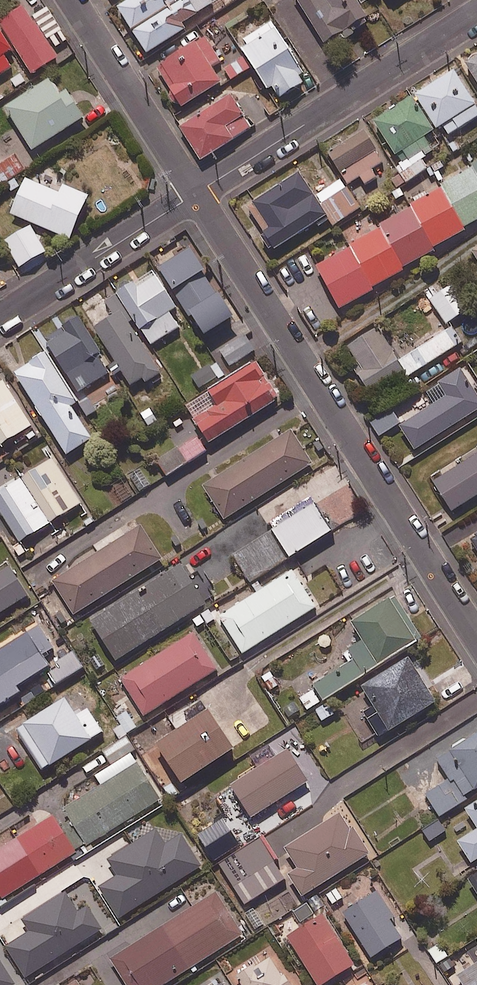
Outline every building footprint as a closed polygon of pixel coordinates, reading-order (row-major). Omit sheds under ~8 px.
[(191,0),(133,0),(118,10),(134,36),(191,0)] [(134,36),(148,57),(188,32),(184,27),(210,10),(203,0),(191,0),(134,36)] [(357,0),(295,0),(329,51),(372,22),(357,0)] [(59,62),(27,9),(1,25),(34,78),(59,62)] [(282,103),(306,88),(300,78),(305,75),(272,24),(240,44),(248,55),(244,57),(253,70),(254,69),(270,94),(275,92),(282,103)] [(0,33),(0,79),(13,70),(5,59),(14,53),(0,33)] [(218,60),(203,37),(153,68),(178,108),(219,82),(208,66),(218,60)] [(253,70),(244,57),(224,70),(232,83),(253,70)] [(466,66),(476,86),(476,59),(466,66)] [(455,73),(417,97),(439,132),(444,129),(450,138),(476,121),(476,108),(455,73)] [(60,98),(51,83),(7,111),(34,154),(86,121),(68,94),(60,98)] [(251,127),(230,93),(179,125),(200,159),(251,127)] [(376,124),(402,166),(423,153),(427,158),(434,154),(425,141),(436,134),(414,100),(376,124)] [(339,141),(343,147),(331,155),(351,185),(362,179),(368,189),(380,181),(374,171),(385,163),(365,133),(354,140),(349,134),(339,141)] [(423,153),(402,166),(398,169),(408,185),(428,172),(421,161),(427,158),(423,153)] [(16,157),(0,167),(0,181),(3,186),(26,172),(16,157)] [(381,227),(383,231),(318,270),(343,312),(373,294),(371,292),(467,234),(465,231),(476,223),(476,169),(381,227)] [(316,199),(301,176),(248,210),(276,253),(329,220),(335,229),(362,212),(343,182),(316,199)] [(61,196),(28,181),(13,216),(72,243),(91,199),(65,188),(61,196)] [(209,278),(191,252),(161,272),(208,342),(236,323),(206,280),(209,278)] [(178,313),(155,275),(120,297),(152,349),(180,331),(172,317),(178,313)] [(467,314),(447,281),(427,293),(447,326),(467,314)] [(163,378),(123,316),(97,332),(133,389),(146,381),(149,387),(163,378)] [(113,374),(81,322),(47,342),(79,395),(113,374)] [(463,345),(452,328),(399,362),(378,328),(347,348),(360,368),(355,372),(370,396),(405,374),(409,380),(463,345)] [(256,351),(245,336),(220,353),(231,368),(256,351)] [(81,407),(48,356),(16,376),(69,458),(93,442),(73,411),(81,407)] [(281,403),(256,364),(186,409),(211,447),(281,403)] [(225,377),(218,364),(193,378),(200,391),(225,377)] [(463,373),(427,396),(435,408),(402,429),(416,453),(476,415),(476,395),(463,373)] [(2,450),(33,429),(4,384),(0,387),(0,451),(2,450)] [(402,424),(393,410),(372,423),(381,438),(402,424)] [(314,465),(293,433),(206,489),(227,521),(314,465)] [(208,455),(199,440),(159,464),(168,479),(208,455)] [(432,480),(451,509),(476,493),(476,451),(432,480)] [(22,483),(51,528),(83,507),(54,462),(22,483)] [(22,483),(0,498),(0,511),(23,546),(51,528),(22,483)] [(272,527),(290,555),(331,530),(314,501),(304,507),(300,500),(285,510),(289,517),(272,527)] [(290,555),(272,527),(270,528),(258,510),(220,533),(250,583),(287,560),(286,558),(290,555)] [(161,558),(139,524),(51,579),(73,613),(161,558)] [(467,538),(476,554),(476,531),(467,538)] [(204,602),(179,562),(89,619),(113,659),(204,602)] [(314,606),(291,569),(218,614),(241,651),(314,606)] [(11,571),(0,578),(0,618),(30,599),(11,571)] [(338,641),(346,653),(308,677),(322,697),(418,635),(391,593),(349,619),(356,629),(338,641)] [(2,702),(22,689),(18,683),(51,662),(45,652),(55,645),(40,622),(0,648),(0,699),(2,702)] [(216,668),(192,630),(119,677),(144,715),(216,668)] [(55,661),(59,666),(49,673),(55,683),(69,674),(84,665),(74,649),(55,661)] [(434,700),(407,655),(360,684),(367,696),(347,708),(366,741),(434,700)] [(152,742),(179,781),(231,745),(198,697),(181,709),(187,718),(152,742)] [(78,717),(66,699),(18,729),(44,771),(103,733),(89,710),(78,717)] [(137,726),(127,710),(116,717),(120,724),(113,728),(119,737),(137,726)] [(438,755),(434,750),(405,769),(421,795),(425,793),(439,815),(464,799),(462,796),(476,786),(476,730),(438,755)] [(161,797),(132,749),(137,746),(129,733),(122,738),(103,749),(112,764),(97,774),(102,783),(66,805),(89,842),(161,797)] [(307,781),(286,748),(228,783),(248,816),(307,781)] [(0,781),(0,814),(15,804),(0,781)] [(463,806),(476,826),(456,839),(470,860),(476,856),(476,797),(463,806)] [(368,851),(341,809),(283,846),(296,866),(286,872),(301,895),(368,851)] [(0,848),(0,898),(77,849),(54,814),(0,848)] [(287,876),(251,818),(207,845),(243,903),(287,876)] [(165,843),(155,827),(109,857),(119,872),(98,886),(119,917),(201,864),(181,833),(165,843)] [(467,875),(476,891),(476,869),(467,875)] [(392,915),(375,889),(340,912),(369,957),(400,936),(388,917),(392,915)] [(79,909),(67,890),(24,917),(31,928),(7,943),(27,975),(103,928),(88,904),(79,909)] [(215,891),(110,957),(127,984),(159,984),(242,933),(215,891)] [(352,963),(322,912),(286,934),(316,984),(352,963)] [(265,950),(231,973),(239,984),(288,984),(265,950)] [(472,954),(452,967),(463,984),(476,984),(476,961),(472,954)] [(1,959),(0,960),(0,984),(17,984),(1,959)]
